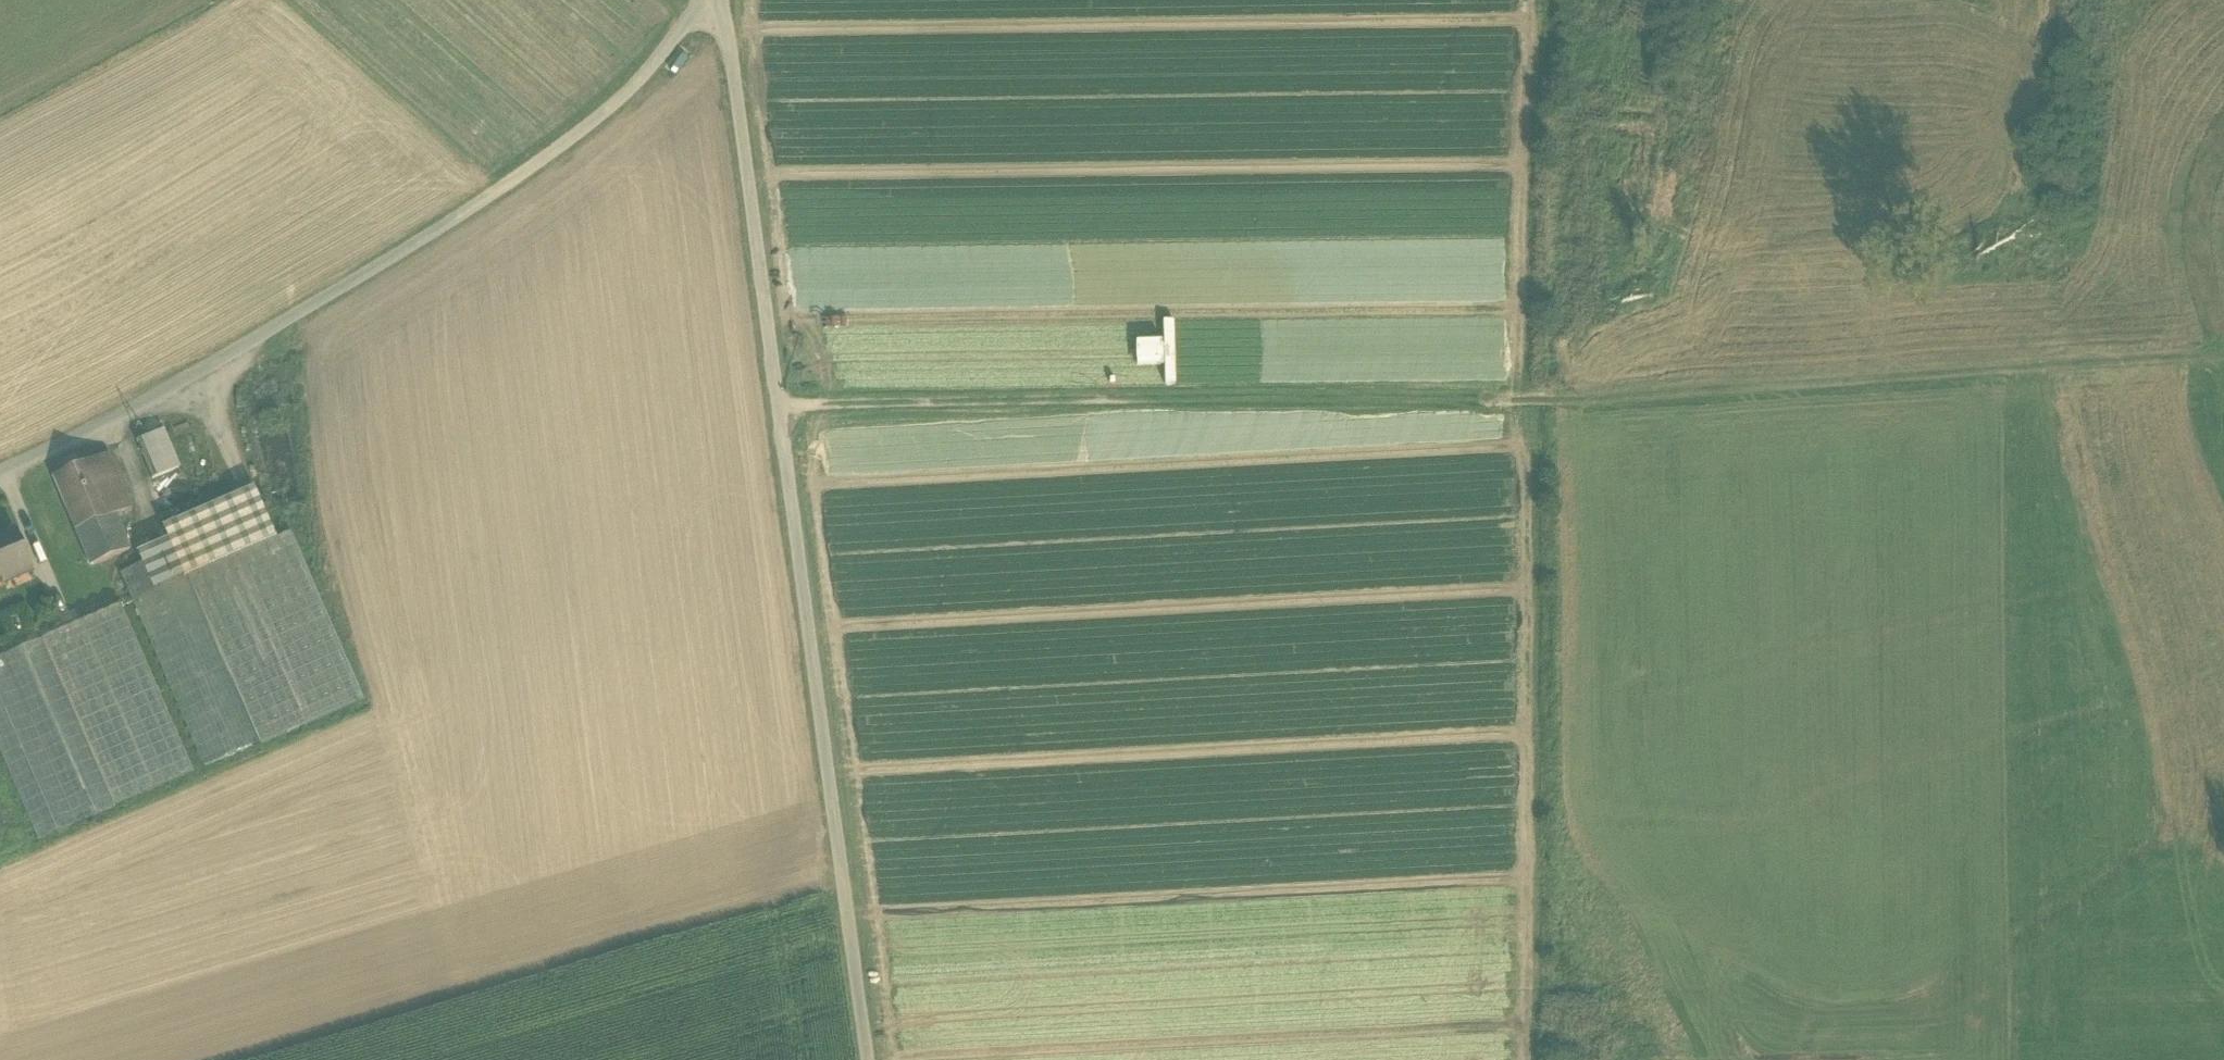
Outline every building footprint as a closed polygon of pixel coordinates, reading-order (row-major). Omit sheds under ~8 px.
[(162,430),(136,440),(152,479),(178,468),(162,430)] [(131,508),(108,454),(92,461),(101,482),(114,514),(115,515),(131,508)] [(92,461),(53,477),(67,512),(81,506),(75,493),(101,482),(92,461)] [(101,482),(75,493),(81,506),(67,512),(74,529),(114,514),(101,482)] [(184,578),(186,578),(189,576),(254,547),(271,540),(251,490),(163,529),(168,541),(184,578)] [(114,514),(74,529),(90,566),(129,550),(115,515),(114,514)] [(0,536),(0,579),(30,566),(14,530),(0,536)] [(271,540),(254,547),(328,713),(367,696),(294,530),(271,540)] [(155,591),(184,578),(168,541),(140,554),(143,562),(155,591)] [(254,547),(189,576),(263,742),(328,713),(254,547)] [(118,573),(130,601),(155,591),(143,562),(118,573)] [(155,591),(130,601),(203,768),(259,743),(186,578),(184,578),(155,591)] [(123,604),(47,638),(121,805),(197,771),(123,604)] [(0,659),(0,757),(37,841),(114,808),(41,641),(0,659)]
